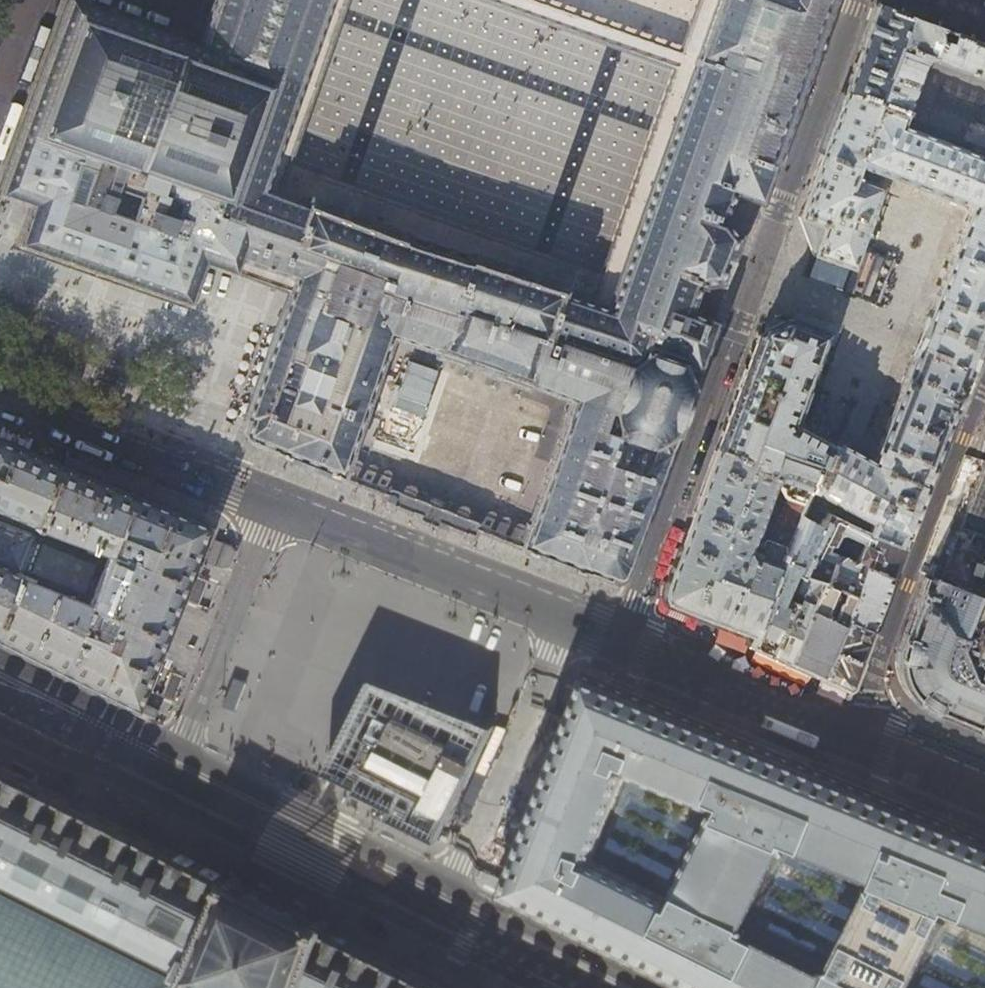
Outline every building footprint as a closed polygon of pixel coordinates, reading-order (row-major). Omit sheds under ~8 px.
[(614,581),(616,581),(619,579),(622,575),(624,571),(625,567),(626,567),(716,321),(715,321),(723,298),(725,293),(725,289),(722,285),(718,283),(719,281),(720,281),(729,258),(738,236),(737,236),(737,234),(742,235),(745,234),(748,231),(758,205),(834,0),(690,0),(673,48),(535,0),(482,0),(673,68),(671,73),(621,215),(599,276),(590,301),(588,301),(587,302),(570,296),(570,292),(569,288),(567,286),(565,286),(564,285),(470,254),(470,257),(404,236),(405,234),(309,198),(305,198),(303,199),(299,204),(281,197),(281,196),(278,195),(288,166),(315,88),(325,61),(346,0),(212,0),(208,11),(207,13),(205,19),(196,44),(181,39),(77,2),(72,0),(69,0),(0,188),(0,189),(0,196),(7,198),(31,206),(16,243),(116,279),(189,305),(204,263),(241,276),(248,278),(288,292),(245,415),(243,418),(246,418),(249,419),(245,430),(245,433),(246,435),(249,439),(255,442),(255,443),(274,451),(273,451),(279,454),(278,456),(282,458),(284,453),(285,453),(286,452),(297,457),(297,458),(303,460),(304,459),(315,464),(315,465),(321,467),(321,466),(333,470),(334,471),(332,477),(336,479),(337,476),(342,478),(344,479),(345,475),(342,474),(343,472),(341,470),(346,457),(349,457),(390,338),(392,338),(394,336),(435,351),(435,355),(444,358),(445,356),(480,368),(519,382),(518,385),(525,387),(526,384),(569,400),(569,401),(571,401),(526,527),(528,528),(523,543),(521,543),(520,544),(517,544),(516,545),(520,547),(525,549),(524,552),(528,553),(530,548),(531,549),(532,548),(543,552),(543,553),(549,556),(550,555),(561,559),(561,560),(567,563),(567,562),(579,566),(579,567),(580,568),(578,573),(582,575),(583,572),(589,574),(589,573),(608,581),(609,579),(611,580),(614,581)] [(844,92),(876,103),(903,113),(899,126),(974,153),(984,158),(984,26),(932,7),(913,0),(889,0),(878,4),(876,3),(858,52),(844,92)] [(867,224),(880,188),(849,176),(876,103),(844,92),(820,161),(800,216),(815,253),(851,266),(856,252),(867,224)] [(911,184),(957,202),(974,153),(899,126),(903,113),(876,103),(849,176),(880,188),(883,179),(883,174),(911,184)] [(953,252),(984,264),(984,158),(974,153),(957,202),(971,207),(969,213),(967,212),(963,222),(965,223),(953,252)] [(916,348),(941,357),(970,367),(974,356),(978,345),(978,344),(980,339),(984,326),(984,264),(953,252),(940,286),(921,335),(916,348)] [(737,393),(717,449),(756,463),(754,470),(778,479),(780,479),(786,497),(792,500),(806,505),(807,504),(832,442),(795,422),(811,378),(827,333),(791,319),(757,336),(737,393)] [(941,357),(916,348),(900,388),(878,445),(930,467),(948,422),(970,367),(941,357)] [(70,385),(72,386),(73,384),(71,383),(71,380),(64,377),(62,379),(60,378),(59,380),(61,381),(61,384),(68,387),(70,385)] [(46,665),(133,709),(135,710),(136,708),(138,703),(175,610),(207,525),(198,521),(188,518),(99,481),(71,470),(59,465),(25,451),(0,441),(0,513),(33,527),(111,558),(92,605),(15,574),(0,568),(0,643),(46,665)] [(923,486),(930,467),(878,445),(871,463),(857,456),(832,442),(807,504),(812,506),(826,512),(901,546),(922,493),(925,486),(923,486)] [(748,642),(750,642),(806,505),(792,500),(776,539),(771,538),(766,550),(753,556),(751,552),(750,548),(773,483),(778,479),(754,470),(756,463),(717,449),(691,522),(668,582),(669,582),(665,592),(665,594),(666,597),(666,598),(667,600),(669,602),(668,602),(686,609),(707,617),(740,630),(748,642)] [(980,469),(979,471),(967,504),(965,510),(984,516),(984,456),(980,469)] [(774,658),(785,664),(817,583),(799,573),(821,524),(806,518),(812,506),(807,504),(806,505),(750,642),(748,646),(756,650),(774,658)] [(902,547),(901,546),(826,512),(821,524),(799,573),(817,583),(853,595),(865,568),(891,578),(896,563),(902,547)] [(219,566),(226,568),(231,554),(224,551),(219,566)] [(882,603),(891,578),(865,568),(853,595),(844,621),(871,632),(882,603)] [(939,579),(932,577),(926,592),(919,590),(917,595),(915,601),(918,602),(915,609),(904,636),(902,635),(899,641),(899,644),(897,649),(896,654),(896,661),(899,661),(900,668),(900,671),(902,677),(904,682),(907,688),(909,690),(914,697),(912,699),(914,700),(918,704),(924,708),(929,711),(935,713),(974,726),(973,729),(984,734),(984,597),(939,579)] [(799,670),(819,678),(832,653),(844,621),(853,595),(817,583),(785,664),(799,670)] [(862,658),(871,632),(844,621),(832,653),(819,678),(833,684),(846,690),(847,690),(850,689),(862,658)] [(385,668),(338,763),(411,799),(406,809),(453,832),(505,727),(457,704),(385,668)] [(609,684),(587,675),(506,883),(504,890),(503,890),(502,893),(502,894),(505,895),(691,987),(984,987),(984,839),(609,684)] [(139,714),(153,721),(156,713),(143,707),(139,714)] [(443,987),(415,974),(393,963),(388,960),(362,948),(336,934),(327,930),(329,926),(320,921),(319,922),(303,914),(306,907),(294,901),(291,908),(279,902),(268,897),(271,890),(259,883),(256,891),(242,884),(239,883),(240,881),(236,879),(231,877),(228,882),(130,832),(91,813),(37,786),(0,767),(0,878),(17,887),(16,889),(21,891),(25,893),(26,891),(32,894),(35,896),(39,898),(45,900),(44,902),(48,904),(52,907),(53,905),(61,909),(67,912),(71,914),(70,916),(75,918),(79,920),(80,918),(98,927),(97,929),(101,931),(107,934),(107,932),(115,936),(117,937),(118,937),(122,939),(126,941),(125,943),(134,948),(135,946),(144,951),(146,952),(152,955),(152,956),(161,961),(162,959),(180,968),(179,970),(188,975),(183,987),(184,987),(444,987),(443,987)] [(183,987),(188,975),(179,970),(180,968),(162,959),(161,961),(152,956),(152,955),(146,952),(144,951),(135,946),(134,948),(125,943),(126,941),(122,939),(118,937),(117,937),(115,936),(107,932),(107,934),(101,931),(97,929),(98,927),(80,918),(79,920),(75,918),(70,916),(71,914),(67,912),(61,909),(53,905),(52,907),(48,904),(44,902),(45,900),(39,898),(35,896),(32,894),(26,891),(25,893),(21,891),(16,889),(17,887),(0,878),(0,987),(184,987),(183,987)]
